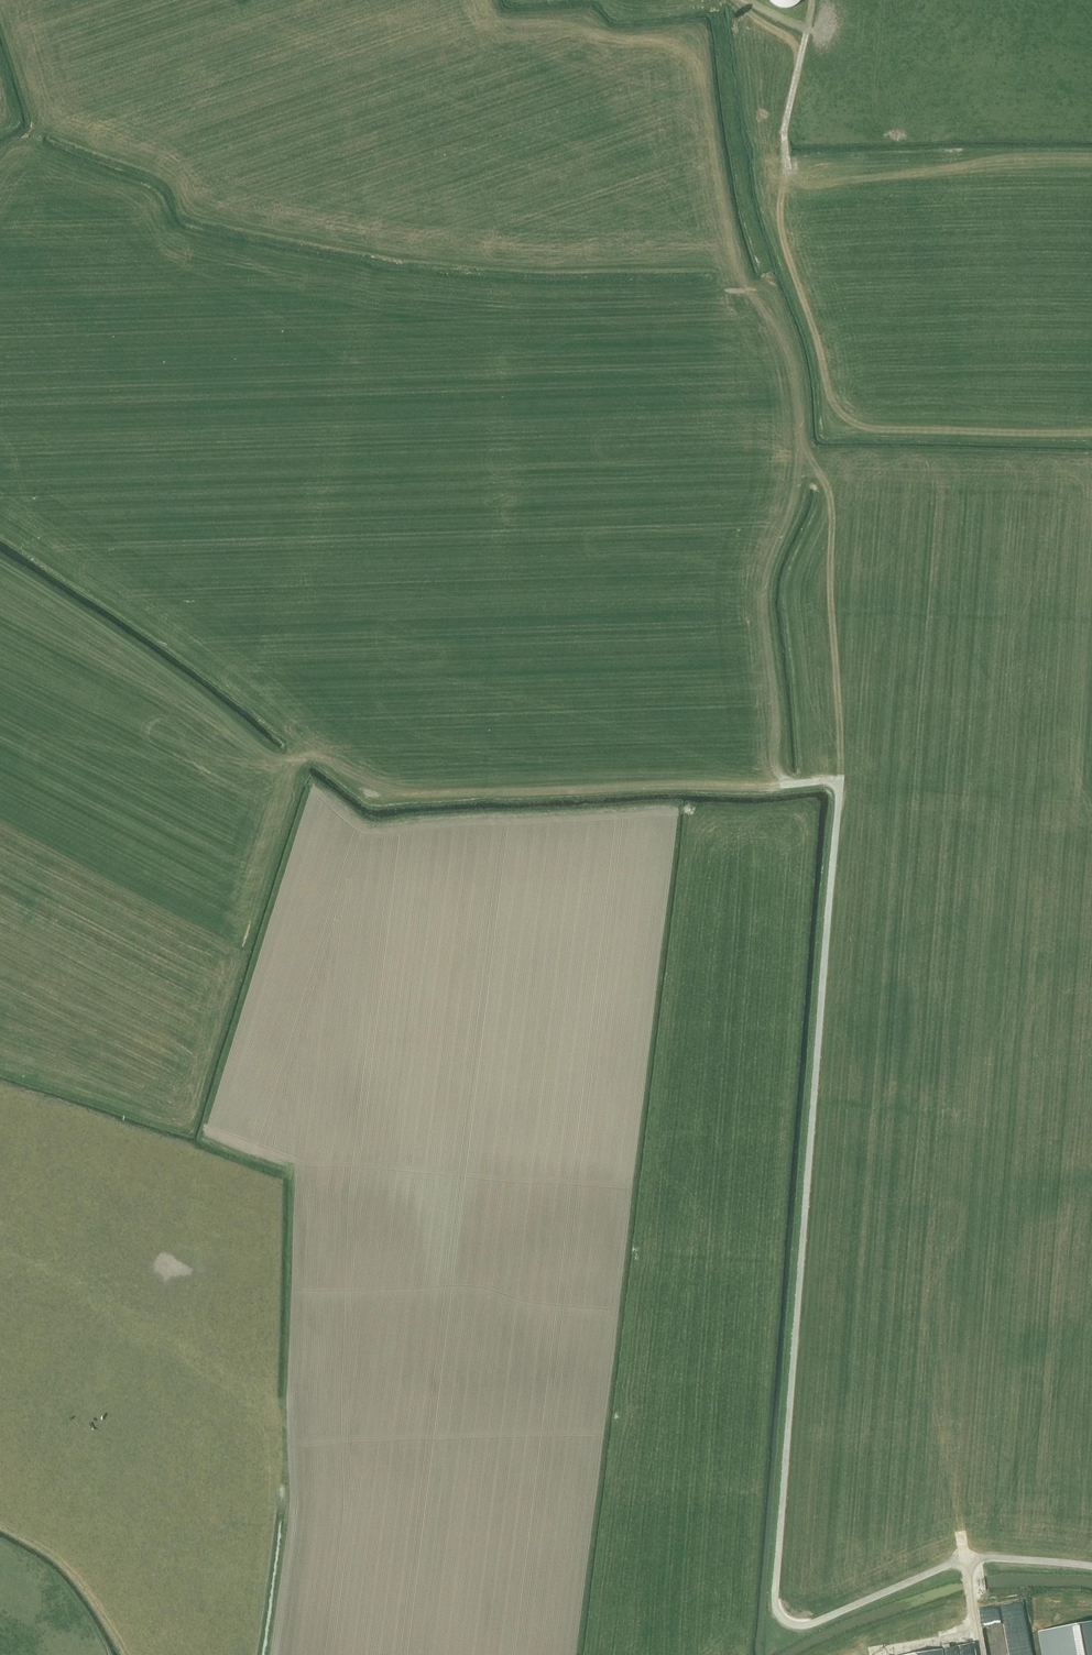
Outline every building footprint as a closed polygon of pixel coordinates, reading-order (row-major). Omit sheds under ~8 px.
[(769,1),(773,6),(779,8),(785,9),(791,8),(796,6),(800,1),(801,0),(768,0),(769,1)] [(1037,1632),(1042,1654),(1091,1654),(1091,1622),(1037,1632)] [(975,1642),(946,1646),(947,1654),(977,1654),(975,1642)]
